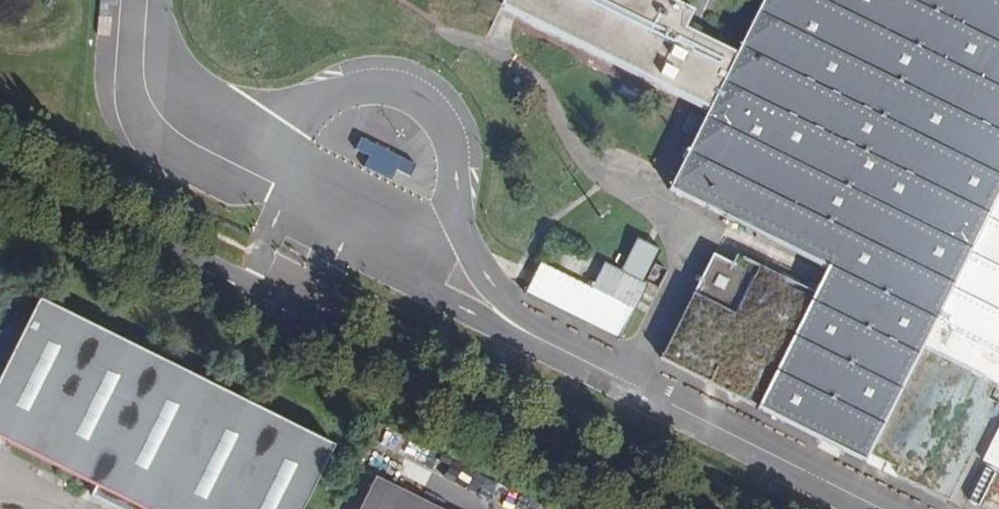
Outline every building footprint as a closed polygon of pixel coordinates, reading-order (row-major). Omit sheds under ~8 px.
[(828,267),(813,298),(784,284),(787,279),(736,254),(732,262),(715,253),(663,357),(761,406),(760,408),(871,464),(998,199),(998,0),(766,0),(739,53),(702,35),(689,28),(698,11),(676,0),(507,0),(504,5),(712,108),(671,189),(828,267)] [(700,5),(698,11),(689,28),(702,35),(713,12),(700,5)] [(871,464),(898,477),(900,474),(951,500),(998,404),(998,199),(871,464)] [(527,290),(621,338),(649,284),(647,282),(648,279),(660,285),(667,270),(656,264),(662,251),(637,238),(620,271),(605,263),(593,287),(542,261),(527,290)] [(332,448),(36,301),(0,373),(0,442),(96,490),(92,497),(116,508),(301,508),(332,448)] [(371,477),(355,508),(436,508),(371,477)]
